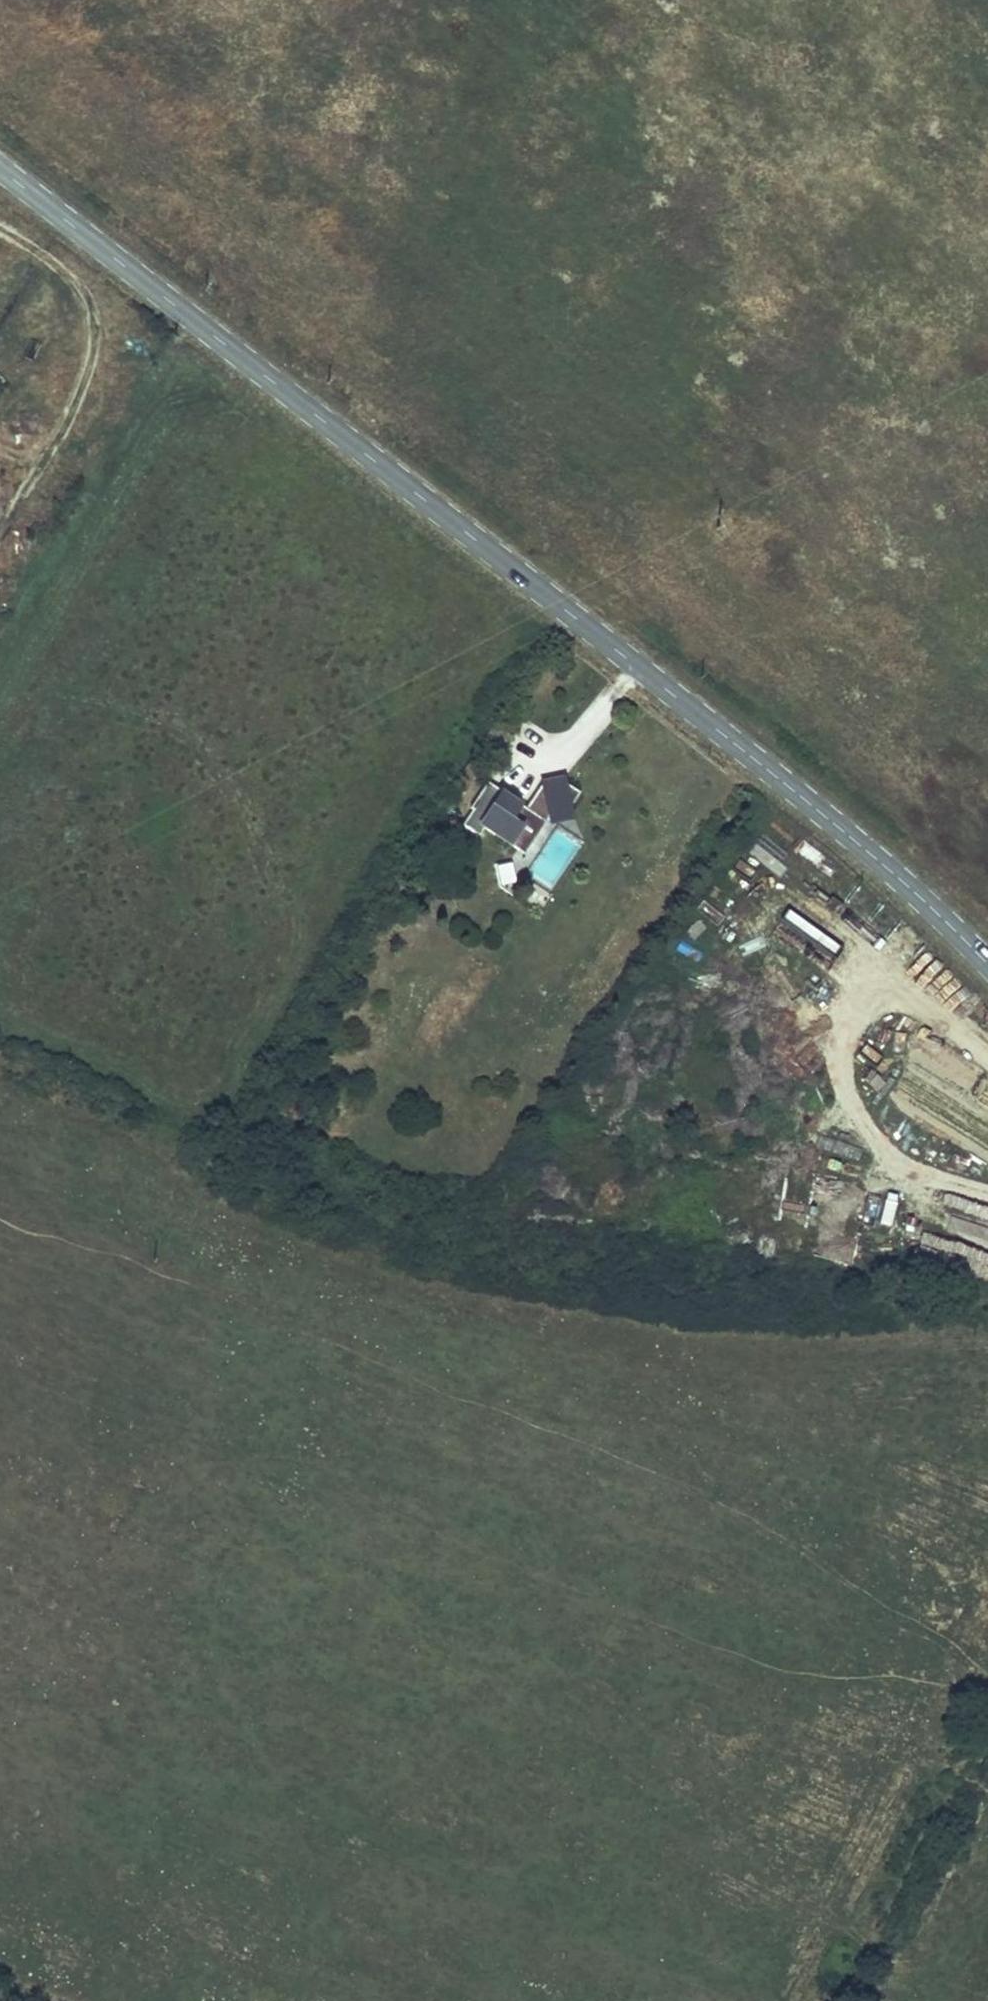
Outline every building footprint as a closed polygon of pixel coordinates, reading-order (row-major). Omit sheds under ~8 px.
[(484,827),(518,851),(539,818),(548,815),(549,817),(571,813),(570,807),(580,792),(565,782),(564,778),(542,782),(542,785),(526,808),(520,804),(517,808),(511,803),(513,800),(488,782),(470,807),(473,809),(462,825),(478,836),(484,827)] [(520,804),(513,800),(511,803),(517,808),(520,804)] [(572,820),(571,813),(549,817),(550,824),(572,820)] [(549,817),(548,815),(539,818),(518,851),(524,855),(549,817)] [(514,861),(499,865),(504,884),(519,880),(514,861)] [(778,946),(803,957),(808,944),(783,933),(778,946)]
